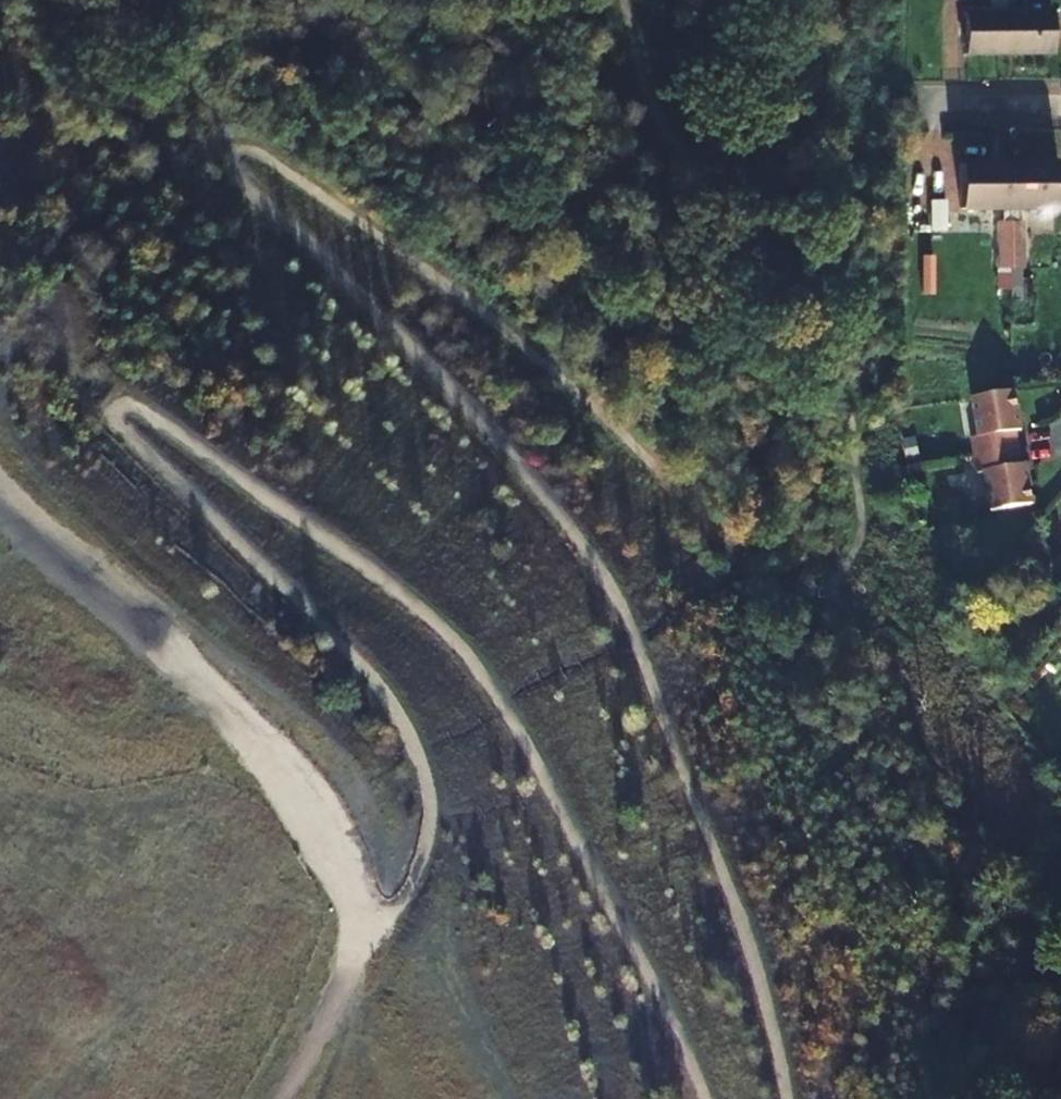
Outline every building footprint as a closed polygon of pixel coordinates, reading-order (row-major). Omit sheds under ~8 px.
[(1010,55),(1010,0),(1002,0),(1002,10),(966,11),(966,55),(1010,55)] [(1010,55),(1052,54),(1051,10),(1016,10),(1016,0),(1010,0),(1010,55)] [(1011,169),(1011,269),(1025,269),(1024,233),(1018,233),(1019,212),(1054,212),(1054,168),(1011,169)] [(999,269),(1011,269),(1011,169),(970,169),(970,213),(1006,212),(1006,233),(998,233),(999,269)] [(1017,392),(975,400),(981,438),(974,440),(977,458),(1020,450),(1018,434),(1024,433),(1017,392)] [(1020,450),(977,458),(980,475),(987,474),(993,513),(1036,507),(1029,466),(1023,467),(1020,450)] [(1044,581),(1060,561),(1060,559),(1039,540),(1021,561),(1044,581)]
